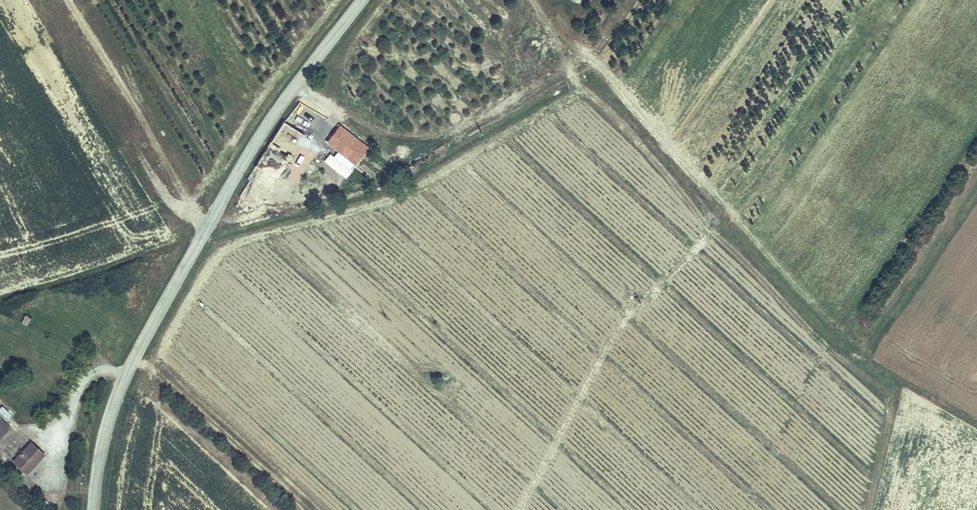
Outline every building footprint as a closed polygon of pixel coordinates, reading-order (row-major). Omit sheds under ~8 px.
[(293,108),(289,113),(305,123),(309,118),(293,108)] [(305,123),(289,113),(285,122),(282,120),(249,176),(253,178),(237,204),(247,210),(252,203),(256,204),(261,196),(265,198),(304,133),(301,131),(305,123)] [(344,156),(349,151),(355,143),(336,128),(328,137),(325,141),(344,156)] [(0,406),(0,412),(5,419),(11,414),(4,403),(0,406)] [(11,426),(1,416),(0,417),(0,438),(11,426)] [(27,473),(46,453),(31,439),(12,459),(27,473)]
